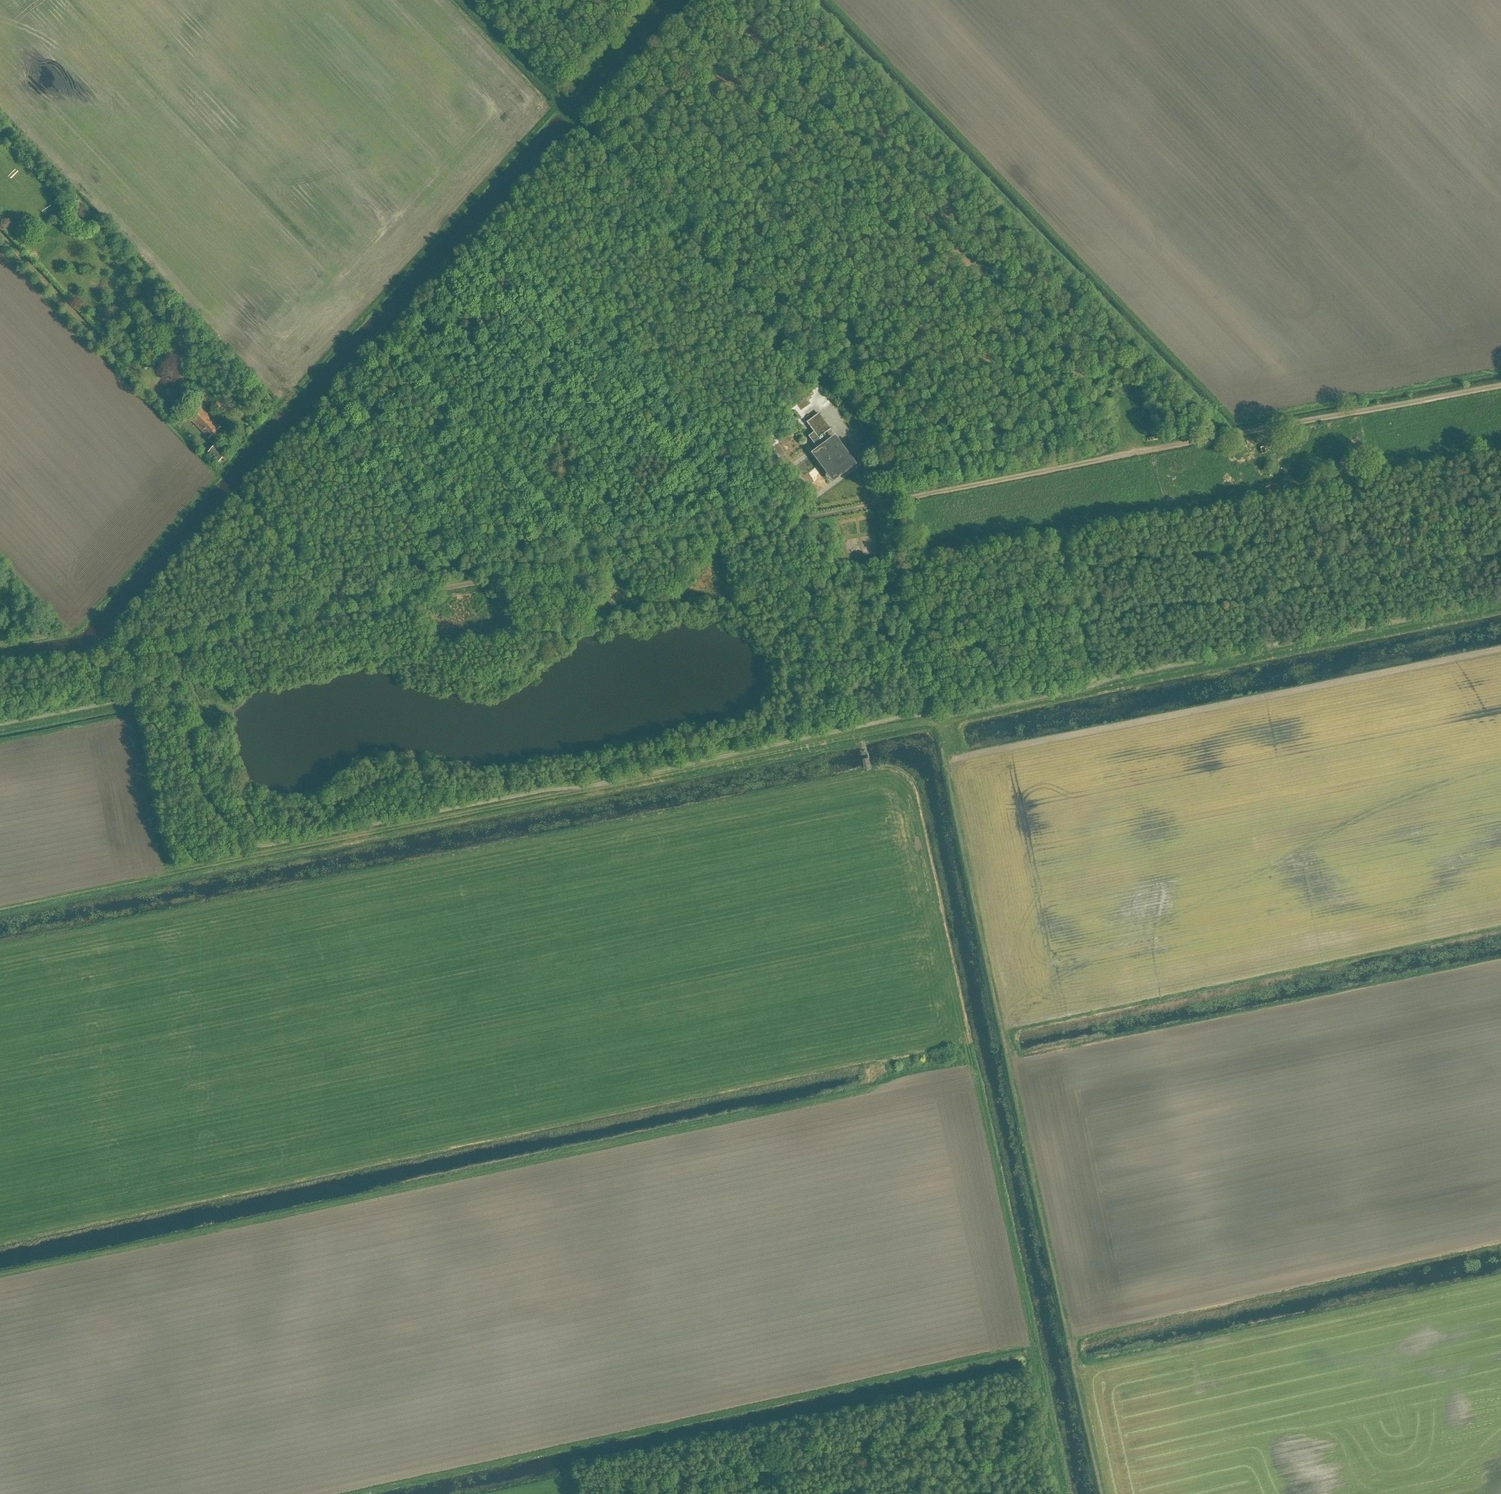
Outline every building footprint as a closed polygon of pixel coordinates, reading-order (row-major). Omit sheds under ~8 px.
[(209,440),(220,428),(199,406),(190,415),(192,417),(189,420),(209,440)] [(828,440),(824,435),(831,430),(820,415),(807,424),(814,434),(808,438),(817,449),(811,453),(833,483),(856,466),(834,436),(828,440)]
